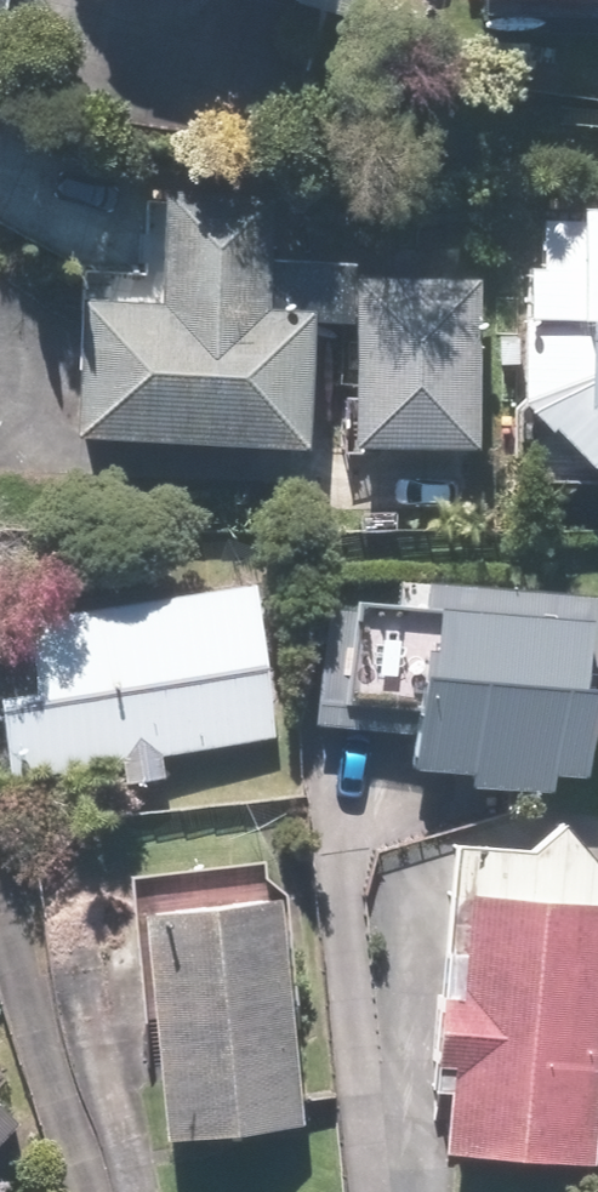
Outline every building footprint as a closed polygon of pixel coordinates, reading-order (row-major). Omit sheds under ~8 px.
[(465,3),(474,3),(473,27),(597,29),(597,0),(465,0),(465,3)] [(162,195),(155,313),(68,309),(61,450),(297,461),(304,319),(260,318),(268,201),(162,195)] [(518,288),(514,345),(513,390),(511,389),(508,479),(597,481),(597,221),(569,220),(569,228),(533,227),(531,277),(519,277),(519,288),(518,288)] [(473,285),(346,283),(343,457),(470,459),(473,285)] [(537,794),(538,778),(571,779),(572,746),(580,597),(385,584),(383,606),(332,603),(332,611),(308,610),(303,728),(394,734),(392,767),(452,770),(452,789),(537,794)] [(4,620),(13,695),(0,696),(0,782),(112,765),(115,786),(156,778),(151,757),(269,739),(250,668),(238,585),(4,620)] [(437,845),(420,1067),(437,1068),(431,1155),(585,1166),(597,991),(597,905),(587,904),(588,876),(545,826),(516,851),(437,845)] [(264,898),(124,917),(155,1144),(294,1126),(264,898)] [(0,1111),(0,1134),(12,1121),(0,1111)]
